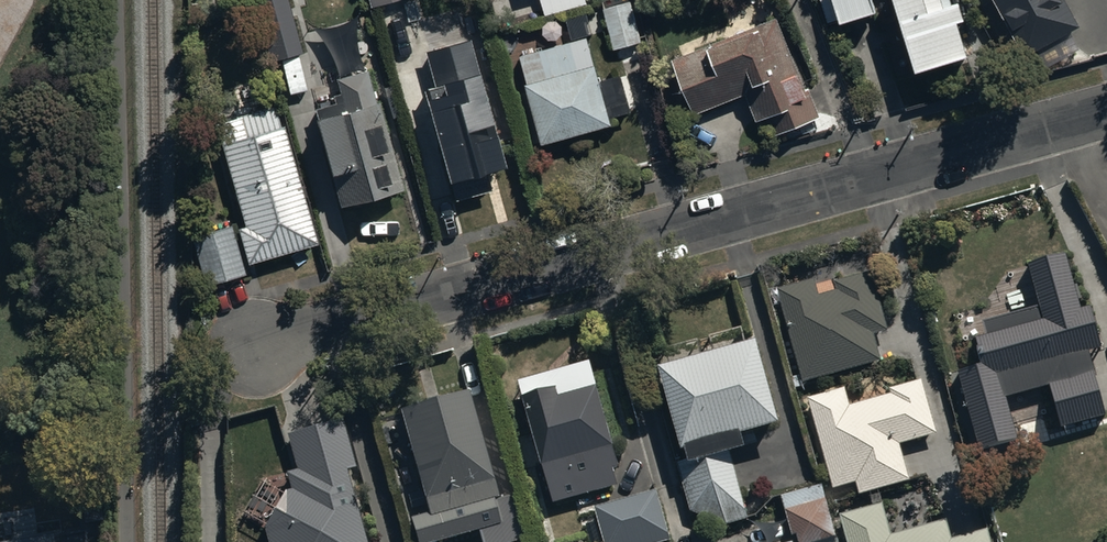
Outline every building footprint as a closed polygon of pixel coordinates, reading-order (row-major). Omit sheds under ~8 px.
[(290,0),(262,0),(277,59),(303,52),(290,0)] [(546,11),(584,0),(543,0),(546,11)] [(630,0),(612,0),(600,3),(611,45),(640,37),(630,0)] [(826,18),(878,3),(877,0),(821,0),(826,18)] [(915,67),(966,52),(950,0),(895,0),(915,67)] [(1026,45),(1075,18),(1065,0),(1000,0),(1026,45)] [(819,118),(774,13),(721,35),(672,56),(694,109),(743,88),(765,141),(819,118)] [(520,48),(542,135),(611,117),(590,31),(520,48)] [(471,43),(429,54),(439,91),(427,95),(454,195),(493,184),(486,157),(504,153),(495,121),(494,121),(477,59),(476,59),(471,43)] [(317,109),(342,204),(404,188),(372,70),(339,79),(344,101),(317,109)] [(240,220),(249,254),(317,237),(286,119),(279,120),(274,100),(219,115),(225,136),(221,137),(243,219),(240,220)] [(244,269),(232,219),(197,228),(210,278),(244,269)] [(975,318),(986,360),(956,368),(977,447),(1019,436),(1007,392),(1051,381),(1062,427),(1071,425),(1106,416),(1074,293),(1063,250),(1029,258),(1040,301),(1031,303),(975,318)] [(833,276),(836,289),(819,294),(813,274),(777,284),(783,304),(804,379),(879,358),(871,330),(887,325),(870,266),(833,276)] [(757,331),(659,357),(682,440),(685,439),(689,456),(679,459),(693,508),(726,519),(745,504),(729,442),(746,437),(742,422),(778,413),(757,331)] [(612,467),(618,466),(592,373),(522,391),(553,502),(617,485),(612,467)] [(908,477),(898,442),(935,431),(920,376),(883,386),(885,392),(849,402),(844,384),(807,394),(833,485),(856,479),(859,490),(908,477)] [(471,532),(464,505),(490,498),(497,523),(479,527),(481,536),(483,541),(514,541),(526,539),(514,494),(497,499),(468,391),(401,409),(429,514),(410,519),(416,541),(434,541),(471,532)] [(290,443),(300,476),(290,479),(294,493),(287,497),(265,533),(267,541),(365,541),(346,476),(356,473),(343,428),(290,443)] [(783,493),(796,541),(813,541),(836,536),(821,482),(783,493)] [(595,503),(606,541),(641,541),(670,534),(657,485),(595,503)] [(890,531),(881,502),(842,513),(850,541),(992,541),(987,525),(950,535),(944,516),(890,531)] [(0,540),(0,541),(54,541),(52,532),(0,540)]
